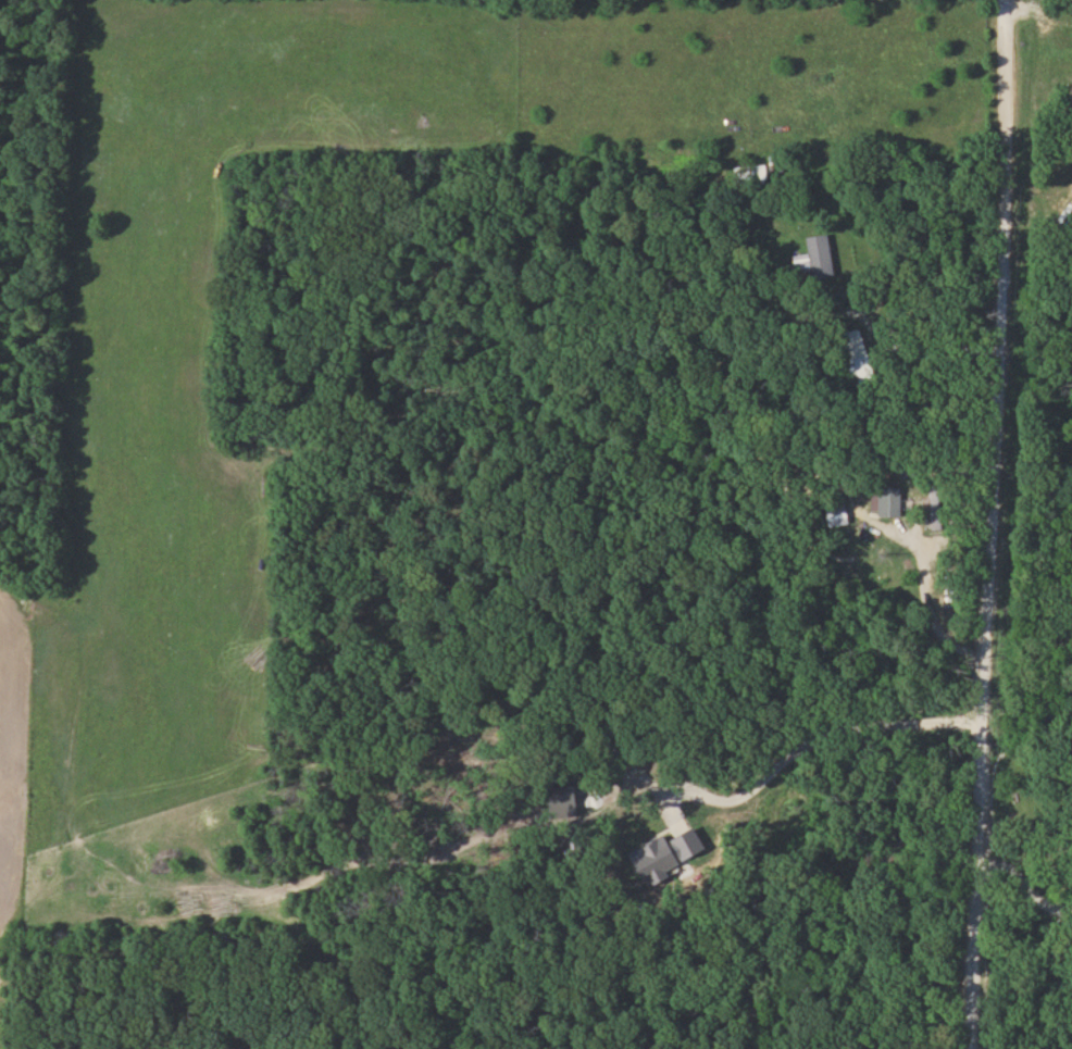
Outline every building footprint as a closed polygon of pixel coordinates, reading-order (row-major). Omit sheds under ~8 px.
[(733,165),(733,185),(765,185),(765,165),(733,165)] [(810,277),(834,276),(830,235),(807,237),(810,277)] [(841,379),(858,379),(858,354),(841,354),(841,379)] [(903,517),(903,487),(881,487),(881,517),(903,517)] [(850,509),(830,509),(830,525),(850,525),(850,509)]
